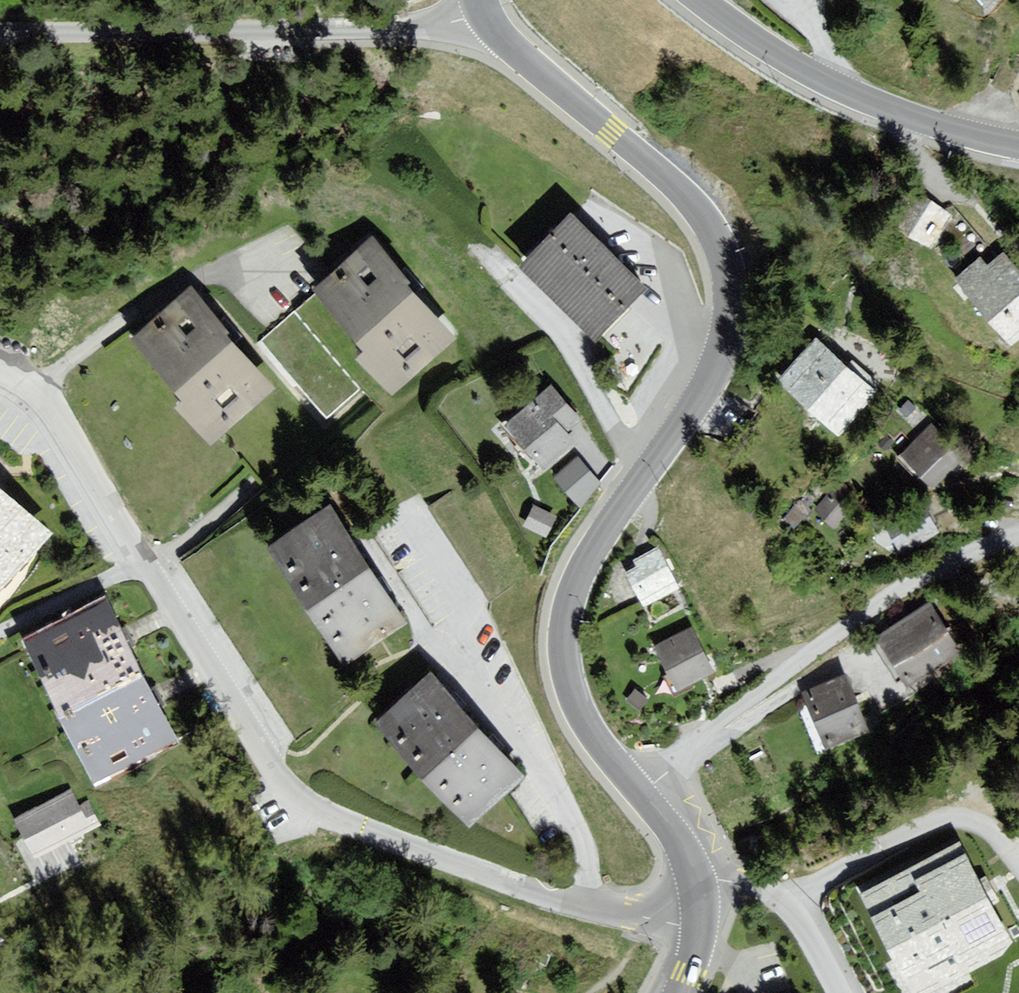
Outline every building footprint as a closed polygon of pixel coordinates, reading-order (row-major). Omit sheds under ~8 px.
[(977,16),(998,0),(965,0),(977,16)] [(890,225),(924,248),(946,216),(912,193),(890,225)] [(568,212),(520,261),(596,335),(644,285),(568,212)] [(362,386),(380,405),(460,333),(375,239),(263,340),(330,414),(362,386)] [(995,341),(1018,323),(1018,276),(996,246),(949,283),(995,341)] [(190,288),(131,339),(217,438),(276,387),(190,288)] [(780,380),(839,430),(874,389),(815,339),(780,380)] [(504,424),(545,470),(577,442),(567,431),(581,419),(550,384),(504,424)] [(900,452),(933,487),(962,458),(929,424),(900,452)] [(578,456),(554,476),(580,508),(600,483),(578,456)] [(50,528),(0,482),(0,583),(50,528)] [(837,484),(815,508),(836,527),(858,503),(837,484)] [(409,620),(331,501),(266,544),(345,663),(409,620)] [(885,524),(901,553),(940,530),(924,502),(885,524)] [(533,505),(524,524),(546,535),(556,516),(533,505)] [(625,572),(645,607),(680,588),(658,548),(633,561),(636,566),(625,572)] [(23,647),(94,777),(176,733),(105,602),(23,647)] [(882,639),(917,689),(967,654),(932,604),(882,639)] [(655,645),(679,689),(715,670),(692,626),(655,645)] [(429,668),(373,718),(472,827),(527,777),(429,668)] [(852,676),(802,693),(822,750),(872,733),(852,676)] [(15,821),(33,857),(99,822),(88,801),(79,806),(71,791),(15,821)] [(951,830),(898,855),(895,850),(840,875),(895,992),(931,992),(961,979),(947,949),(996,927),(951,830)] [(1009,958),(1018,977),(1018,953),(1009,958)]
